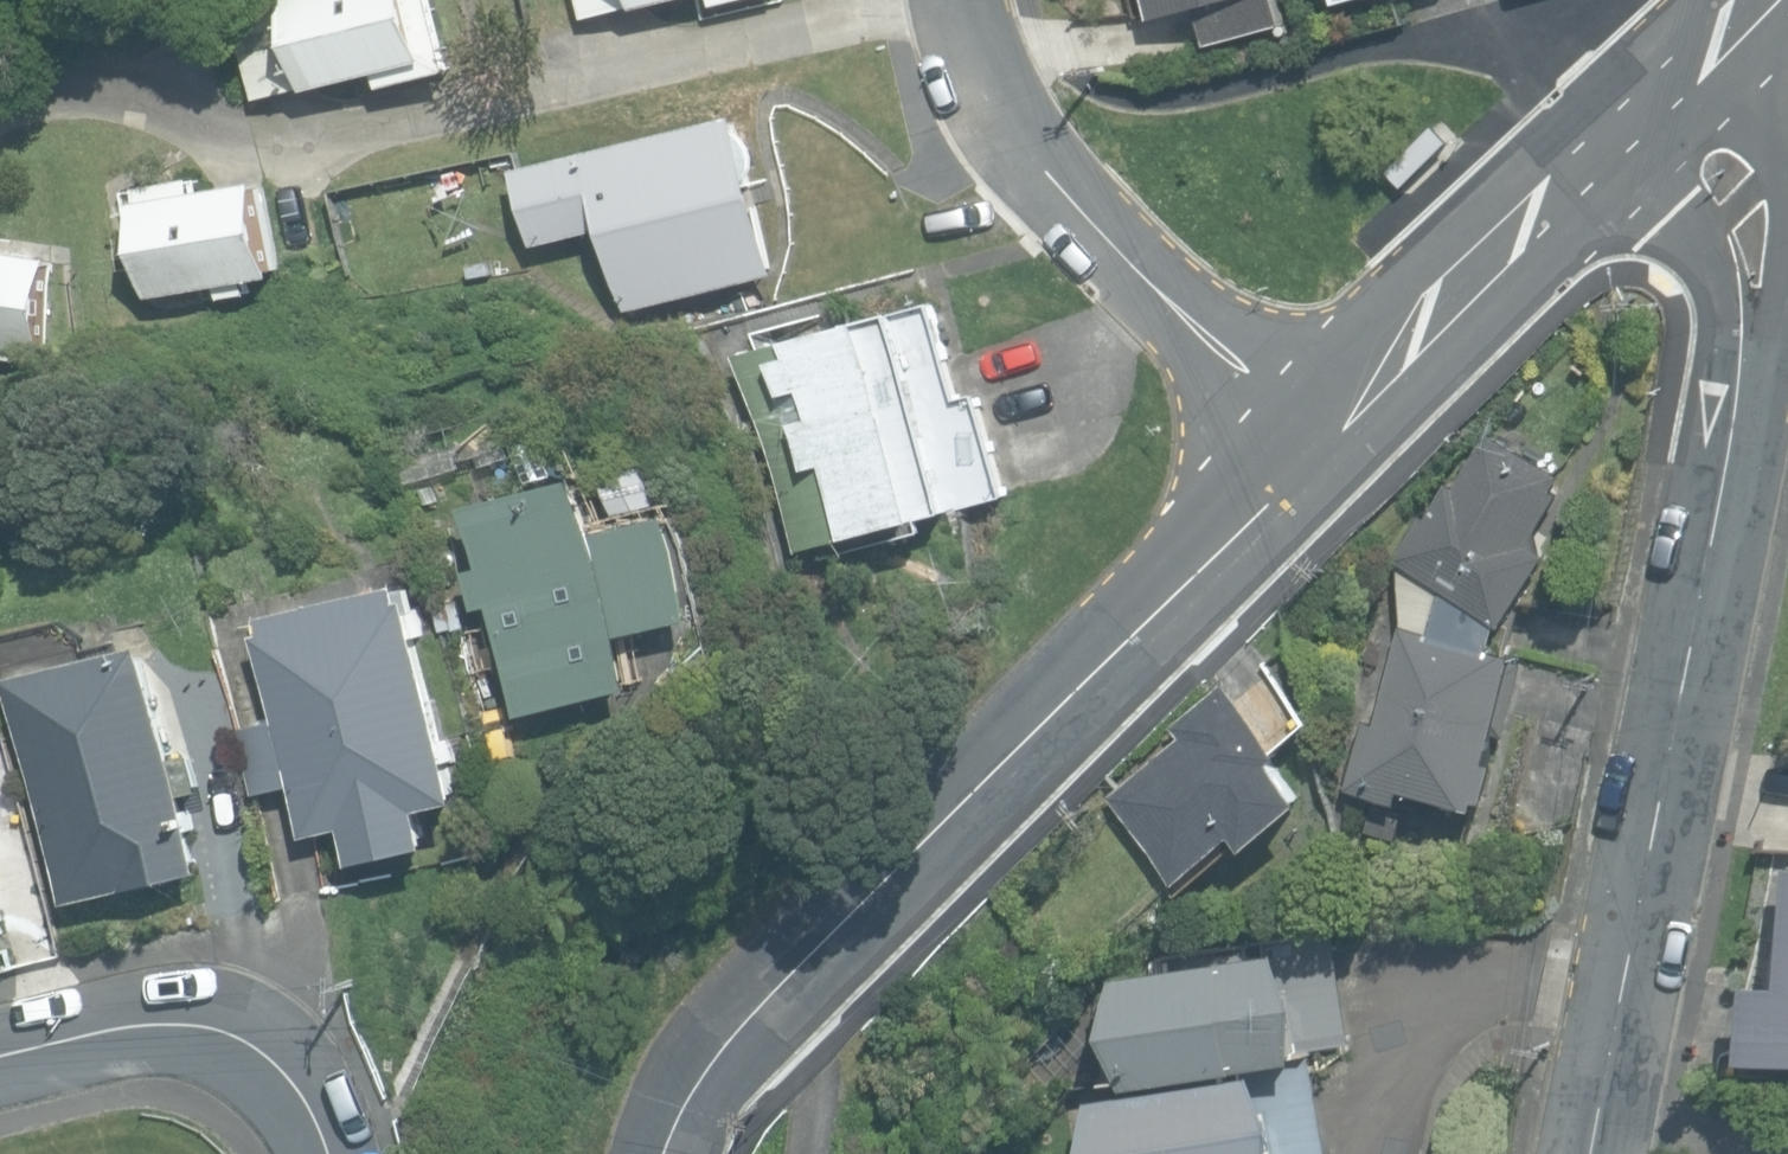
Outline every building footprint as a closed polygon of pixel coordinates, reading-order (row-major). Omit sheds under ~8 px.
[(256,101),(377,71),(382,89),(454,72),(436,0),(273,0),(233,10),(256,101)] [(586,20),(665,0),(581,0),(586,20)] [(1195,44),(1279,21),(1279,23),(1283,22),(1277,0),(1151,0),(1156,19),(1186,11),(1195,44)] [(607,227),(627,310),(783,272),(745,116),(520,171),(538,244),(607,227)] [(140,207),(153,293),(281,272),(266,178),(197,189),(195,177),(137,187),(140,207)] [(45,349),(61,252),(0,243),(0,342),(45,349)] [(741,355),(795,554),(920,520),(1006,497),(980,399),(962,404),(936,307),(867,326),(866,321),(741,355)] [(1496,656),(1498,649),(1504,622),(1508,624),(1548,553),(1532,544),(1536,537),(1561,493),(1555,490),(1563,474),(1488,431),(1456,487),(1449,482),(1428,518),(1422,514),(1396,560),(1404,627),(1496,656)] [(499,608),(526,717),(642,688),(629,635),(702,617),(677,514),(605,532),(591,478),(474,506),(489,565),(474,568),(484,611),(499,608)] [(350,824),(358,861),(435,844),(427,807),(465,798),(419,597),(411,599),(407,583),(266,614),(270,631),(263,633),(282,719),(244,727),(258,791),(300,782),(312,833),(350,824)] [(1516,653),(1498,649),(1496,656),(1404,627),(1381,724),(1366,721),(1350,787),(1405,800),(1407,788),(1480,806),(1516,653)] [(18,677),(70,903),(205,871),(187,792),(209,787),(201,754),(179,759),(153,646),(84,662),(81,647),(58,652),(62,667),(18,677)] [(1113,796),(1182,881),(1244,831),(1255,845),(1313,799),(1281,760),(1288,755),(1230,683),(1178,725),(1187,736),(1113,796)] [(11,923),(0,875),(0,925),(11,923)] [(1108,1031),(1134,1080),(1352,1040),(1335,931),(1118,971),(1108,1031)] [(1787,1063),(1787,942),(1785,986),(1754,984),(1749,1060),(1787,1063)] [(1089,1153),(1330,1153),(1311,1049),(1096,1096),(1088,1153),(1089,1153)]
